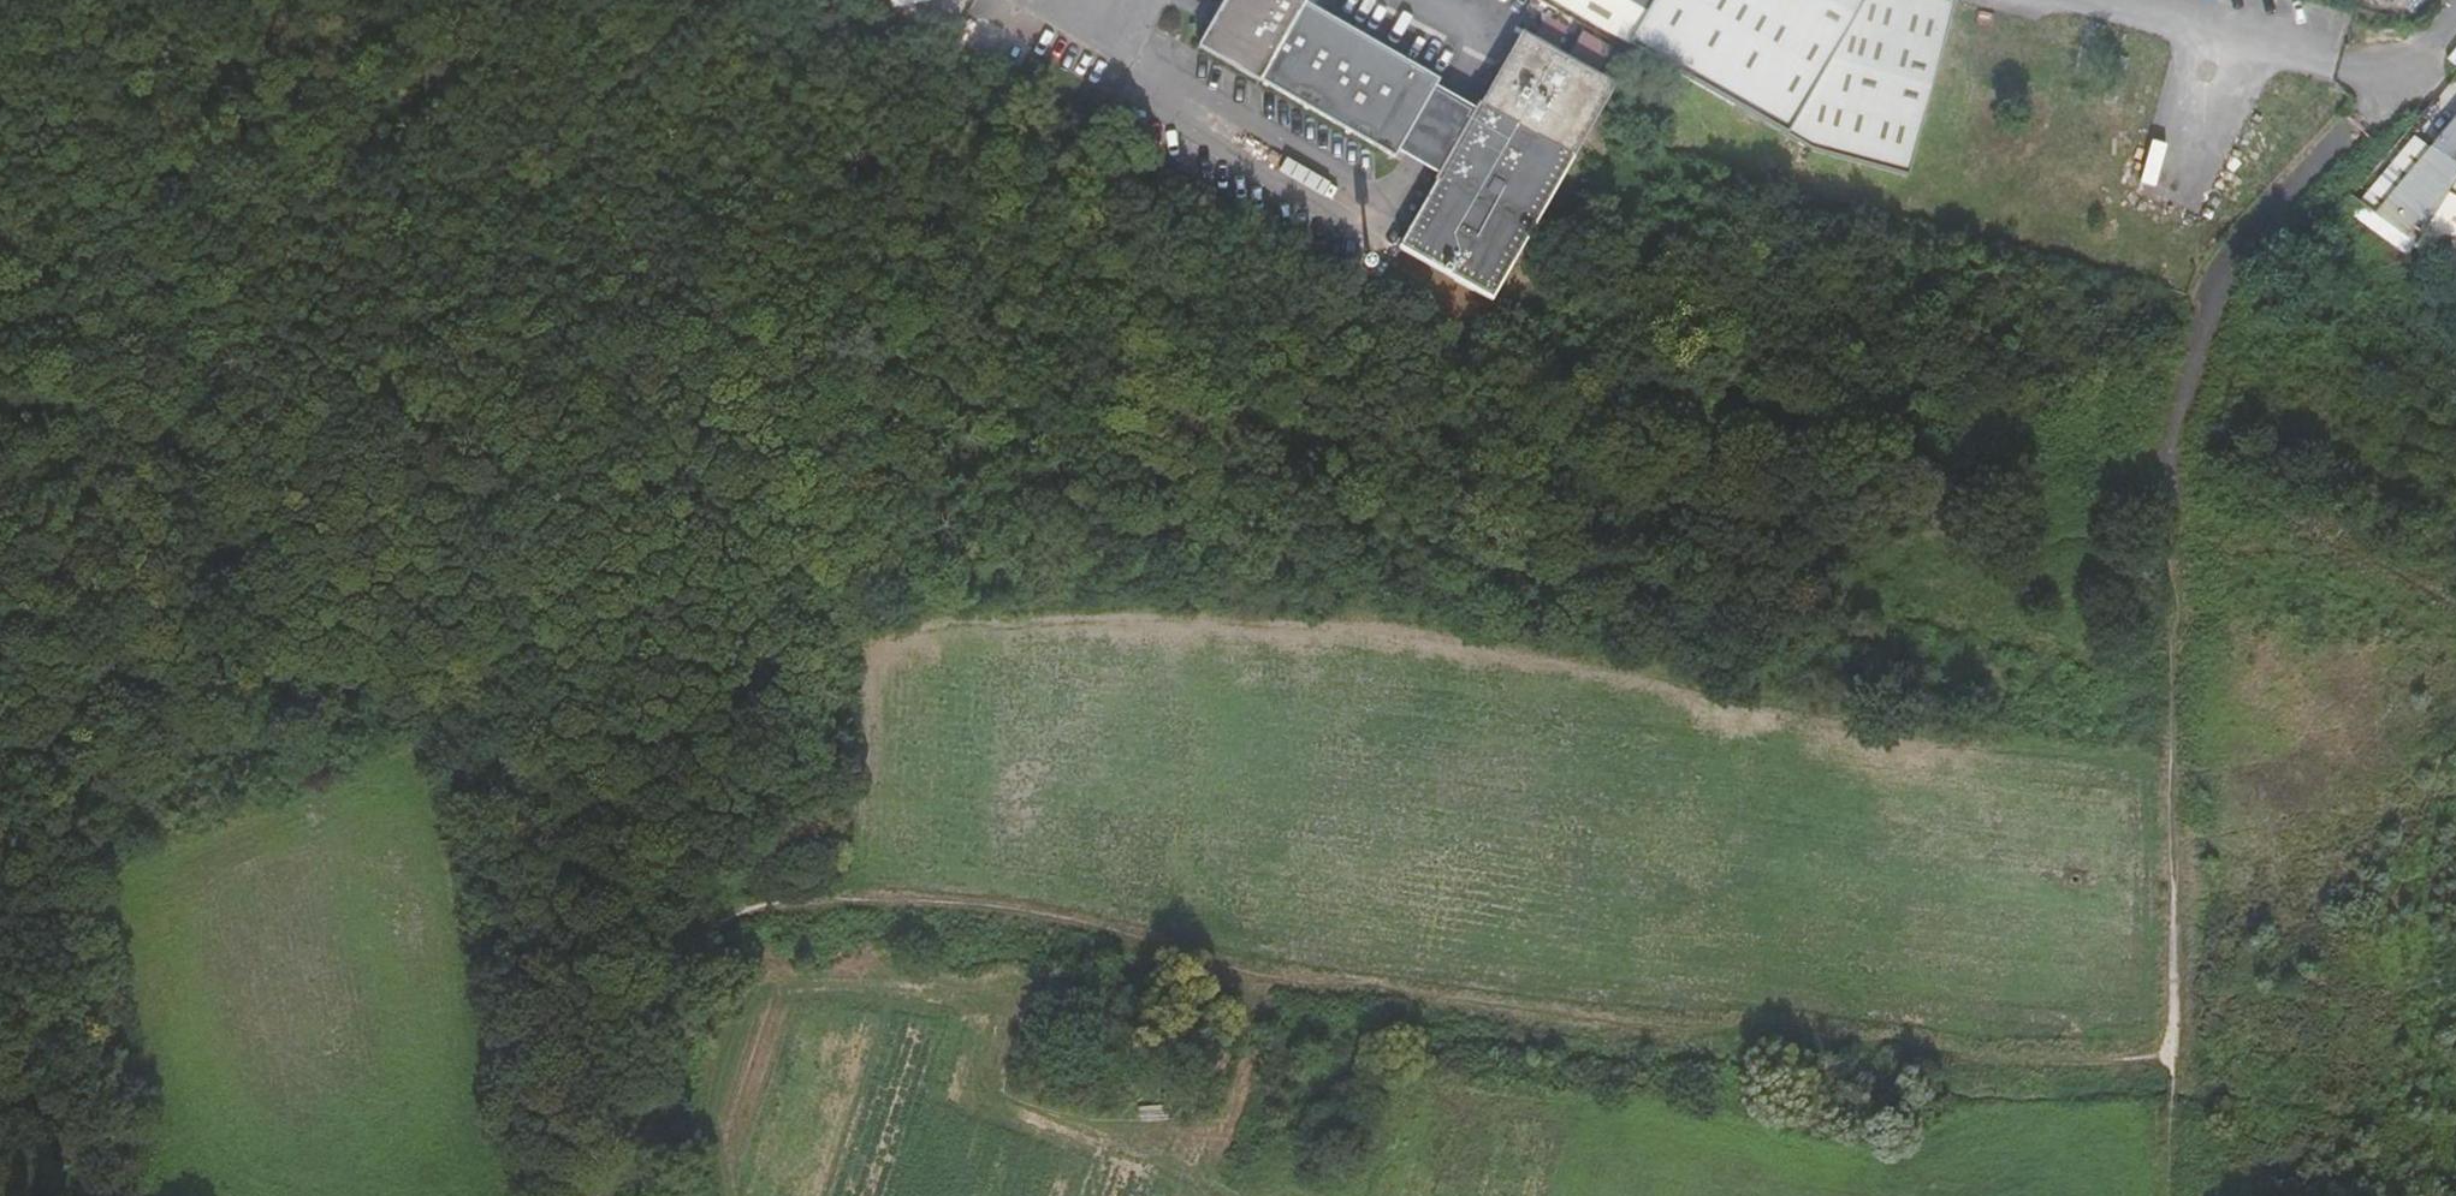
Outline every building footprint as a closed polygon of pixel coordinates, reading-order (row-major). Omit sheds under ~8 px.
[(1193,52),(1371,154),(1387,163),(1390,157),(1411,169),(1435,183),(1390,256),(1485,314),(1610,95),(1519,41),(1470,118),(1447,104),(1428,92),(1433,84),(1300,10),(1305,0),(1222,0),(1193,52)] [(1779,143),(1902,183),(1950,2),(1941,0),(1536,0),(1779,143)] [(2442,168),(2455,177),(2455,145),(2442,168)] [(2419,251),(2455,274),(2455,192),(2419,251)]
